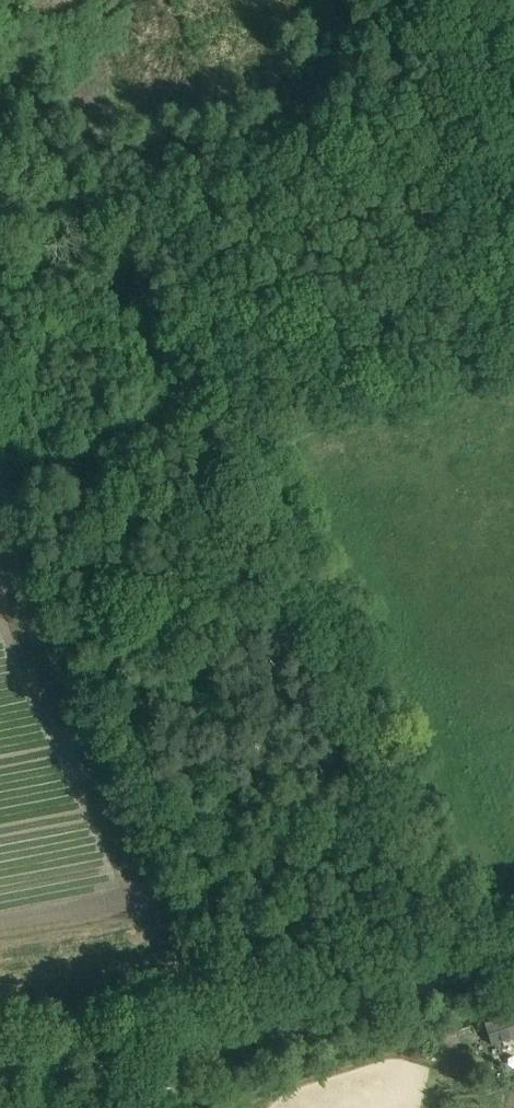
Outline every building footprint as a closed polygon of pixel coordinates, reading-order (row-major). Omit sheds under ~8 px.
[(494,1042),(513,1037),(513,1017),(489,1023),(494,1042)]
